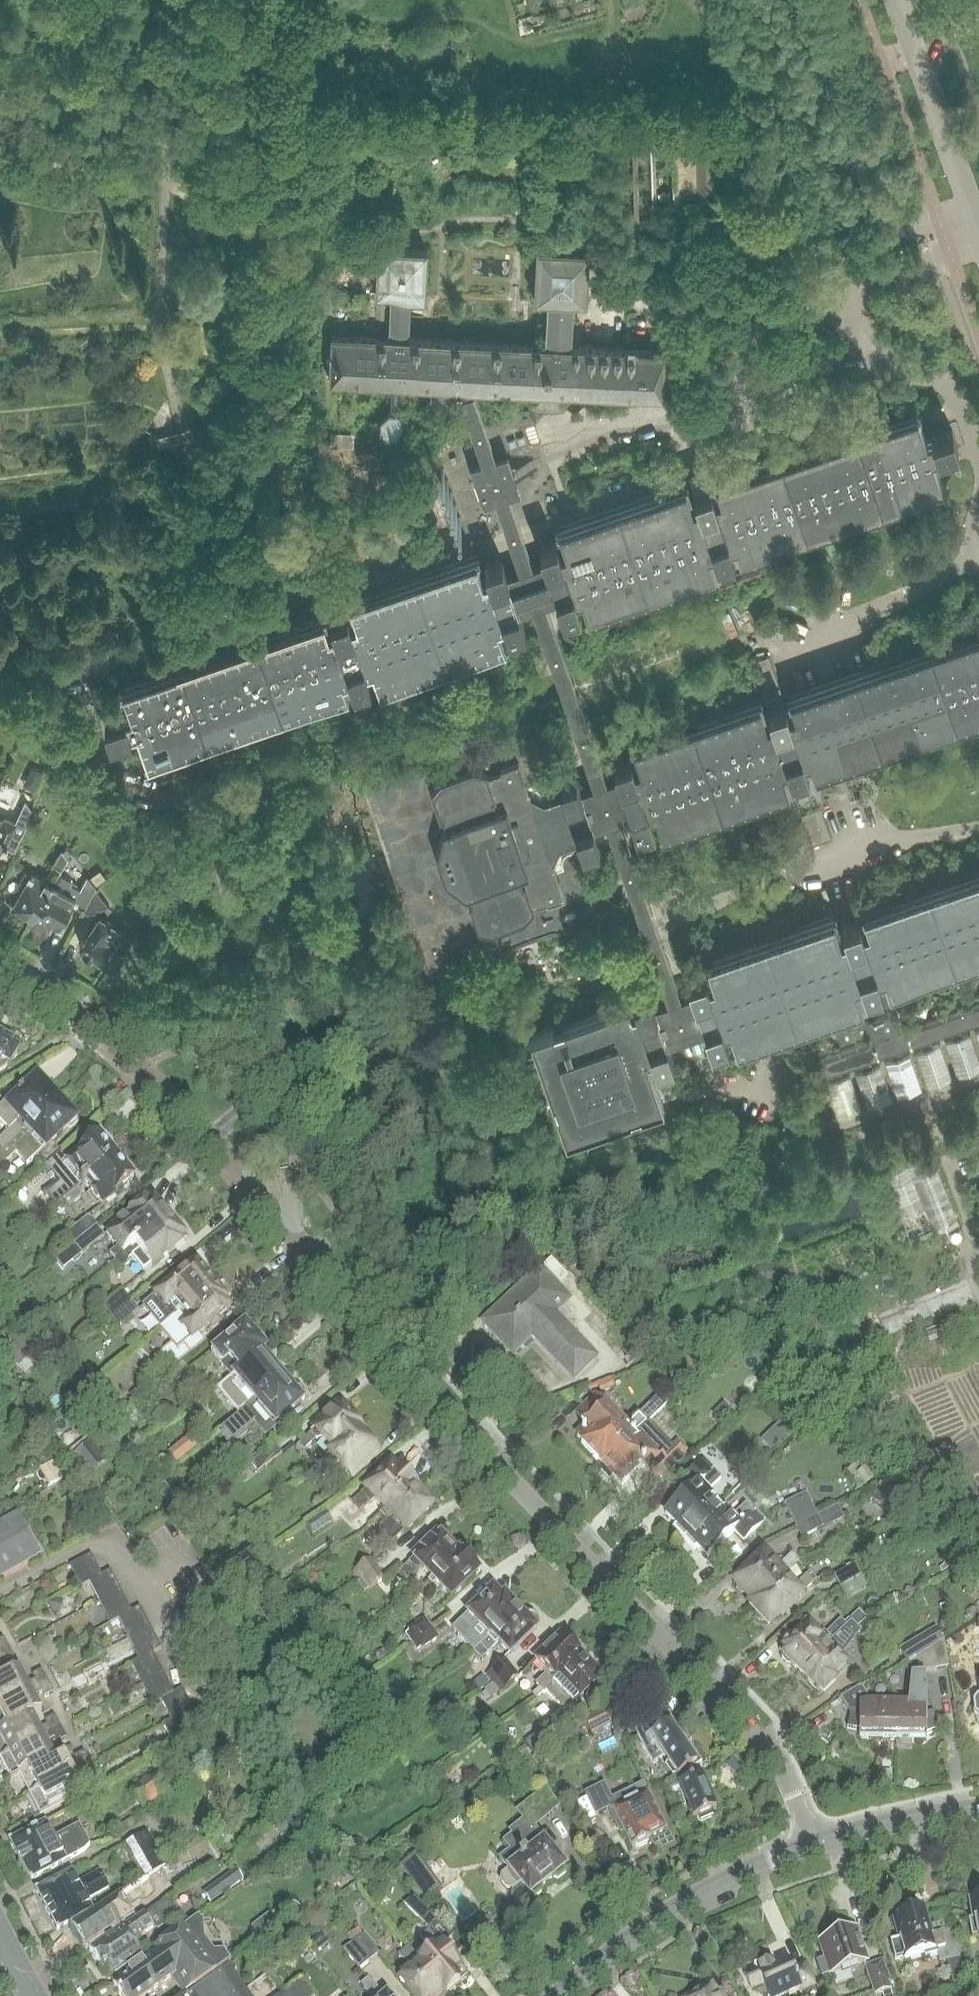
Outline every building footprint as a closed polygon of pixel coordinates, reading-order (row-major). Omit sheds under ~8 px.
[(699,173),(700,125),(680,125),(679,173),(699,173)] [(408,424),(400,414),(401,386),(434,388),(467,390),(478,390),(662,399),(664,352),(569,348),(572,303),(585,304),(588,253),(536,250),(533,300),(548,301),(545,346),(406,340),(408,299),(423,300),(426,252),(378,250),(375,298),(391,298),(389,339),(331,336),(329,383),(390,386),(389,414),(379,422),(378,433),(386,442),(398,443),(407,436),(408,424)] [(558,599),(563,613),(583,606),(587,616),(714,572),(710,562),(738,552),(740,558),(941,488),(930,455),(957,446),(951,429),(925,438),(915,411),(712,482),(713,486),(689,495),(686,484),(557,528),(561,539),(540,547),(545,562),(534,566),(512,501),(523,497),(515,471),(510,457),(498,461),(477,400),(478,390),(467,390),(434,388),(434,402),(463,403),(484,466),(473,470),(486,509),(498,505),(520,571),(507,575),(502,560),(478,568),(475,558),(346,602),(348,608),(119,687),(129,713),(103,722),(108,738),(135,729),(146,762),(347,692),(346,688),(374,678),(377,689),(504,645),(501,634),(525,626),(520,613),(533,608),(539,606),(547,603),(558,599)] [(532,412),(517,419),(528,446),(543,439),(532,412)] [(546,422),(547,435),(604,432),(603,419),(546,422)] [(581,849),(599,842),(594,828),(607,823),(613,821),(621,819),(632,815),(637,829),(659,822),(663,833),(789,789),(795,807),(796,806),(818,799),(823,797),(815,774),(978,718),(978,630),(786,696),(788,701),(783,703),(778,690),(780,690),(768,655),(751,661),(763,695),(765,694),(769,708),(764,709),(761,698),(631,743),(635,754),(613,761),(619,777),(608,781),(547,603),(539,606),(533,608),(594,786),(580,790),(575,774),(557,780),(561,792),(552,795),(527,722),(361,779),(427,971),(593,913),(568,840),(577,837),(581,849)] [(32,767),(27,777),(39,782),(43,772),(32,767)] [(12,851),(21,831),(31,809),(25,801),(16,819),(2,813),(0,816),(0,845),(12,851)] [(805,815),(815,844),(831,838),(834,837),(824,808),(821,809),(805,815)] [(621,819),(613,821),(607,823),(668,1002),(655,1007),(649,989),(625,997),(626,999),(528,1033),(564,1138),(662,1104),(649,1067),(673,1059),(668,1045),(688,1038),(706,1031),(711,1046),(733,1038),(736,1049),(863,1005),(859,994),(880,987),(889,1014),(897,1011),(889,989),(978,958),(978,871),(857,913),(859,918),(836,926),(832,914),(704,958),(708,969),(687,976),(693,993),(682,997),(621,819)] [(61,851),(53,866),(61,871),(67,860),(61,851)] [(51,886),(24,870),(18,881),(24,885),(12,906),(16,908),(16,911),(23,915),(25,914),(33,918),(51,886)] [(51,886),(33,918),(38,921),(37,923),(46,928),(48,924),(57,929),(74,899),(85,905),(92,891),(95,887),(88,878),(81,891),(71,885),(72,882),(61,876),(54,888),(51,886)] [(101,918),(108,909),(92,891),(85,905),(83,911),(95,919),(78,944),(81,946),(81,949),(90,955),(92,954),(98,958),(98,960),(106,966),(108,964),(112,967),(121,952),(111,945),(120,931),(101,918)] [(818,1062),(823,1077),(830,1074),(839,1071),(861,1064),(870,1061),(891,1054),(900,1051),(921,1044),(930,1041),(952,1034),(961,1030),(978,1024),(978,1008),(905,1033),(897,1011),(889,1014),(836,1031),(840,1044),(872,1034),(875,1043),(818,1062)] [(947,1043),(958,1076),(978,1069),(978,1061),(970,1034),(963,1037),(961,1030),(952,1034),(954,1040),(947,1043)] [(17,1053),(15,1052),(16,1049),(0,1040),(0,1072),(3,1070),(6,1065),(9,1067),(17,1053)] [(923,1050),(916,1053),(927,1086),(952,1078),(940,1045),(933,1047),(930,1041),(921,1044),(923,1050)] [(893,1061),(886,1063),(897,1096),(921,1088),(909,1055),(902,1057),(900,1051),(891,1054),(893,1061)] [(863,1071),(856,1073),(867,1107),(891,1098),(880,1065),(872,1068),(870,1061),(861,1064),(863,1071)] [(833,1081),(825,1083),(837,1117),(860,1109),(849,1075),(842,1078),(839,1071),(830,1074),(833,1081)] [(8,1130),(0,1138),(0,1149),(1,1150),(55,1101),(47,1092),(49,1090),(38,1078),(7,1107),(5,1104),(0,1109),(0,1121),(8,1130)] [(67,1128),(68,1129),(75,1123),(55,1101),(1,1150),(0,1149),(0,1166),(14,1153),(26,1165),(33,1158),(41,1168),(57,1155),(60,1152),(51,1142),(67,1128)] [(116,1159),(108,1150),(109,1149),(100,1138),(97,1141),(95,1139),(86,1146),(86,1147),(65,1164),(57,1155),(41,1168),(48,1176),(50,1175),(57,1183),(43,1193),(56,1208),(64,1201),(116,1159)] [(914,1239),(962,1221),(937,1153),(889,1171),(914,1239)] [(101,1207),(123,1190),(132,1183),(130,1181),(133,1178),(124,1167),(123,1168),(116,1159),(64,1201),(70,1208),(81,1198),(82,1194),(87,1189),(90,1193),(89,1193),(101,1207)] [(109,1255),(115,1262),(166,1220),(161,1213),(161,1208),(155,1199),(149,1200),(148,1198),(122,1219),(123,1219),(105,1233),(117,1249),(109,1255)] [(73,1245),(95,1227),(87,1217),(64,1234),(73,1245)] [(167,1220),(166,1220),(115,1262),(121,1269),(127,1264),(127,1261),(131,1259),(141,1272),(149,1266),(150,1268),(183,1242),(181,1240),(184,1238),(177,1228),(175,1230),(167,1220)] [(102,1236),(95,1227),(73,1245),(80,1254),(102,1236)] [(211,1281),(205,1273),(202,1273),(196,1267),(187,1274),(186,1273),(143,1309),(161,1331),(175,1319),(213,1287),(211,1285),(211,1281)] [(540,1271),(484,1324),(512,1354),(531,1336),(573,1380),(594,1359),(553,1316),(568,1301),(540,1271)] [(175,1319),(161,1331),(178,1351),(229,1309),(223,1302),(225,1301),(225,1297),(218,1289),(215,1289),(213,1287),(175,1319)] [(107,1318),(129,1301),(121,1290),(98,1308),(107,1318)] [(137,1310),(129,1301),(107,1318),(114,1328),(137,1310)] [(217,1369),(221,1365),(232,1379),(260,1354),(265,1350),(260,1344),(263,1341),(254,1331),(247,1337),(241,1330),(212,1355),(213,1356),(209,1360),(217,1369)] [(164,1376),(180,1362),(173,1353),(151,1372),(158,1381),(164,1376)] [(281,1380),(260,1354),(232,1379),(220,1389),(228,1397),(234,1392),(237,1396),(235,1404),(242,1412),(255,1401),(255,1402),(281,1380)] [(188,1372),(180,1362),(164,1376),(171,1386),(188,1372)] [(600,1391),(613,1385),(610,1376),(596,1381),(600,1391)] [(263,1436),(301,1403),(304,1400),(304,1397),(303,1395),(301,1393),(299,1392),(297,1392),(295,1393),(293,1394),(281,1380),(255,1402),(255,1401),(242,1412),(216,1432),(229,1448),(246,1434),(243,1430),(253,1423),(263,1436)] [(656,1398),(629,1425),(621,1427),(594,1397),(575,1415),(587,1427),(577,1437),(582,1442),(580,1444),(602,1467),(633,1438),(665,1407),(656,1398)] [(723,1403),(712,1414),(722,1424),(733,1412),(723,1403)] [(333,1451),(357,1430),(359,1427),(339,1406),(296,1447),(302,1453),(315,1440),(323,1439),(333,1451)] [(328,1472),(331,1464),(339,1463),(350,1475),(376,1450),(357,1430),(333,1451),(307,1476),(315,1484),(328,1472)] [(186,1438),(173,1448),(180,1459),(194,1448),(186,1438)] [(633,1438),(602,1467),(603,1468),(600,1470),(609,1480),(612,1477),(622,1487),(640,1469),(654,1483),(669,1468),(688,1451),(678,1440),(668,1449),(659,1457),(649,1447),(643,1448),(633,1438)] [(107,1459),(91,1439),(73,1453),(89,1474),(107,1459)] [(274,1444),(249,1463),(257,1473),(281,1454),(274,1444)] [(683,1540),(717,1508),(706,1496),(710,1492),(708,1490),(720,1480),(704,1463),(685,1480),(694,1489),(666,1516),(676,1527),(673,1530),(683,1540)] [(391,1467),(351,1504),(359,1512),(369,1503),(370,1504),(375,1499),(385,1510),(413,1484),(401,1471),(398,1474),(391,1467)] [(413,1484),(385,1510),(372,1522),(391,1543),(430,1507),(418,1495),(421,1492),(413,1484)] [(899,1497),(886,1484),(871,1498),(884,1511),(899,1497)] [(795,1525),(797,1529),(817,1518),(807,1497),(786,1507),(792,1520),(795,1525)] [(763,1524),(746,1506),(734,1517),(733,1516),(729,1520),(717,1508),(683,1540),(694,1551),(697,1548),(707,1558),(735,1532),(744,1541),(763,1524)] [(838,1508),(818,1518),(824,1530),(835,1524),(833,1522),(842,1517),(838,1508)] [(313,1536),(333,1523),(326,1512),(306,1526),(313,1536)] [(0,1523),(0,1579),(40,1557),(16,1515),(0,1523)] [(817,1518),(797,1529),(802,1539),(823,1529),(817,1518)] [(421,1567),(432,1579),(460,1552),(451,1542),(448,1545),(437,1534),(412,1558),(413,1559),(399,1572),(407,1580),(421,1567)] [(460,1552),(432,1579),(418,1592),(425,1600),(433,1592),(433,1586),(436,1583),(451,1599),(479,1572),(460,1552)] [(79,1588),(86,1584),(100,1577),(89,1555),(68,1566),(79,1588)] [(745,1595),(753,1604),(783,1577),(784,1578),(799,1563),(792,1555),(780,1567),(778,1564),(774,1568),(763,1557),(734,1585),(737,1587),(736,1590),(741,1596),(745,1595)] [(362,1582),(378,1570),(371,1559),(353,1572),(360,1582),(361,1581),(362,1582)] [(856,1566),(834,1578),(841,1590),(862,1578),(856,1566)] [(361,1581),(360,1582),(363,1587),(365,1585),(369,1591),(385,1580),(378,1570),(362,1582),(361,1581)] [(100,1577),(86,1584),(97,1605),(120,1593),(110,1572),(100,1577)] [(783,1577),(753,1604),(757,1608),(756,1609),(755,1613),(755,1616),(757,1619),(760,1621),(763,1621),(765,1620),(767,1619),(772,1624),(780,1616),(782,1618),(796,1605),(794,1603),(816,1581),(810,1574),(798,1585),(796,1583),(792,1587),(784,1578),(783,1577)] [(474,1651),(515,1610),(504,1598),(502,1600),(494,1591),(467,1616),(468,1616),(454,1629),(474,1651)] [(107,1624),(116,1619),(130,1612),(120,1593),(97,1605),(107,1624)] [(130,1612),(116,1619),(127,1639),(149,1628),(139,1608),(130,1612)] [(515,1610),(488,1637),(474,1651),(481,1658),(491,1649),(488,1646),(492,1643),(495,1647),(499,1643),(510,1654),(534,1631),(537,1628),(538,1626),(538,1623),(538,1620),(537,1618),(535,1615),(532,1614),(528,1614),(526,1615),(523,1618),(515,1610)] [(858,1611),(844,1624),(846,1627),(831,1640),(830,1639),(827,1642),(829,1644),(827,1646),(826,1645),(799,1672),(818,1692),(820,1690),(823,1693),(835,1682),(832,1679),(848,1664),(839,1655),(862,1635),(857,1629),(867,1620),(858,1611)] [(406,1634),(412,1642),(431,1629),(425,1619),(409,1630),(410,1631),(406,1634)] [(799,1672),(826,1645),(827,1646),(829,1644),(827,1642),(830,1639),(831,1640),(846,1627),(844,1624),(840,1621),(825,1635),(827,1637),(822,1641),(807,1625),(797,1634),(798,1636),(780,1652),(782,1655),(781,1657),(788,1663),(791,1663),(799,1672)] [(127,1639),(137,1660),(151,1653),(159,1648),(149,1628),(127,1639)] [(431,1629),(412,1642),(418,1650),(421,1648),(422,1650),(438,1639),(431,1629)] [(907,1664),(917,1659),(945,1643),(936,1629),(900,1651),(907,1664)] [(544,1693),(547,1691),(581,1657),(582,1656),(562,1635),(535,1660),(547,1672),(545,1674),(549,1679),(545,1682),(543,1680),(537,1686),(544,1693)] [(9,1650),(3,1639),(0,1640),(0,1655),(9,1650)] [(949,1669),(945,1643),(917,1659),(925,1673),(949,1669)] [(2,1661),(4,1666),(14,1661),(9,1650),(0,1655),(0,1662),(2,1661)] [(129,1664),(140,1685),(161,1674),(151,1653),(137,1660),(129,1664)] [(581,1657),(547,1691),(562,1707),(552,1717),(560,1727),(576,1712),(571,1707),(601,1678),(581,1657)] [(485,1675),(491,1682),(496,1679),(497,1680),(511,1668),(504,1660),(485,1675)] [(499,1694),(519,1678),(511,1668),(497,1680),(496,1679),(491,1682),(492,1684),(483,1691),(490,1699),(498,1693),(499,1694)] [(46,1681),(41,1671),(32,1676),(35,1681),(27,1685),(19,1670),(2,1679),(0,1680),(0,1705),(46,1681)] [(159,1701),(172,1695),(161,1674),(140,1685),(151,1706),(159,1701)] [(910,1682),(908,1704),(896,1704),(895,1737),(925,1737),(926,1731),(937,1729),(935,1720),(926,1717),(926,1704),(925,1675),(910,1676),(910,1682)] [(482,1677),(473,1684),(479,1692),(488,1685),(482,1677)] [(31,1714),(40,1710),(32,1695),(40,1691),(41,1695),(51,1690),(46,1681),(0,1705),(0,1730),(31,1714)] [(858,1737),(895,1737),(896,1704),(867,1703),(867,1695),(861,1685),(841,1698),(849,1711),(859,1712),(859,1717),(849,1719),(847,1728),(858,1731),(858,1737)] [(181,1690),(172,1695),(159,1701),(169,1721),(191,1710),(181,1690)] [(626,1714),(636,1733),(647,1728),(637,1708),(626,1714)] [(581,1719),(588,1736),(613,1725),(606,1709),(581,1719)] [(58,1726),(52,1714),(44,1719),(46,1723),(38,1727),(31,1714),(0,1730),(0,1756),(58,1726)] [(675,1774),(676,1775),(692,1765),(694,1768),(701,1763),(691,1748),(687,1750),(669,1724),(652,1737),(647,1728),(636,1733),(647,1752),(656,1746),(667,1762),(665,1763),(673,1775),(675,1774)] [(18,1774),(52,1756),(45,1743),(53,1739),(55,1743),(65,1738),(58,1726),(0,1756),(0,1762),(8,1778),(18,1774)] [(537,1733),(525,1744),(533,1753),(545,1743),(537,1733)] [(662,1759),(654,1749),(647,1755),(654,1765),(662,1759)] [(18,1774),(28,1794),(88,1763),(82,1751),(73,1756),(75,1761),(68,1765),(61,1752),(52,1756),(18,1774)] [(94,1773),(88,1763),(28,1794),(39,1815),(83,1793),(75,1778),(82,1774),(84,1778),(94,1773)] [(528,1765),(515,1775),(520,1783),(534,1773),(528,1765)] [(694,1768),(692,1765),(676,1775),(681,1785),(678,1787),(684,1802),(686,1801),(693,1819),(715,1810),(702,1776),(700,1777),(694,1768)] [(153,1780),(131,1794),(142,1811),(164,1797),(153,1780)] [(603,1786),(586,1794),(596,1815),(608,1809),(617,1828),(622,1825),(632,1847),(634,1846),(638,1848),(647,1844),(647,1840),(665,1831),(642,1785),(610,1801),(603,1786)] [(502,1859),(510,1869),(503,1875),(502,1881),(507,1887),(512,1887),(520,1881),(533,1898),(566,1871),(545,1845),(547,1843),(534,1827),(558,1808),(545,1791),(519,1812),(525,1820),(511,1831),(514,1836),(506,1842),(513,1850),(502,1859)] [(286,1815),(276,1823),(285,1835),(296,1828),(286,1815)] [(48,1828),(45,1822),(9,1841),(30,1879),(90,1847),(78,1824),(53,1838),(48,1828)] [(125,1845),(134,1863),(156,1850),(146,1833),(125,1845)] [(199,1865),(223,1855),(214,1835),(191,1845),(199,1865)] [(563,1846),(576,1865),(585,1859),(572,1840),(563,1846)] [(156,1850),(134,1863),(143,1879),(164,1865),(156,1850)] [(439,1892),(414,1857),(400,1867),(425,1902),(439,1892)] [(235,1869),(203,1893),(211,1904),(243,1880),(235,1869)] [(36,1891),(56,1928),(91,1910),(85,1899),(108,1887),(99,1872),(77,1883),(71,1872),(36,1891)] [(140,1881),(74,1926),(87,1945),(132,1914),(126,1904),(136,1897),(144,1898),(153,1892),(155,1887),(149,1878),(141,1883),(140,1881)] [(414,1898),(403,1906),(405,1908),(422,1925),(432,1916),(415,1899),(414,1898)] [(973,1919),(968,1920),(971,1939),(978,1937),(978,1899),(970,1900),(973,1919)] [(156,1932),(163,1928),(160,1924),(173,1915),(164,1902),(90,1952),(96,1961),(96,1960),(109,1979),(142,1956),(132,1942),(153,1928),(156,1932)] [(924,1954),(925,1957),(936,1954),(939,1963),(958,1958),(950,1927),(930,1933),(924,1912),(910,1916),(906,1913),(898,1916),(897,1920),(894,1921),(900,1941),(891,1943),(895,1960),(904,1957),(904,1960),(924,1954)] [(129,1972),(112,1984),(120,1995),(146,1995),(183,1969),(195,1986),(232,1960),(226,1952),(205,1953),(202,1919),(200,1916),(155,1948),(158,1952),(143,1963),(142,1961),(128,1971),(129,1972)] [(431,1931),(420,1940),(431,1954),(420,1963),(445,1992),(447,1995),(469,1977),(431,1931)] [(821,1977),(832,1974),(832,1975),(864,1964),(853,1932),(837,1938),(833,1935),(825,1938),(824,1942),(821,1943),(827,1960),(816,1964),(821,1977)] [(354,1945),(370,1963),(379,1957),(364,1937),(354,1945)] [(358,1972),(370,1963),(354,1945),(344,1952),(358,1972)] [(445,1992),(420,1963),(409,1949),(400,1957),(406,1964),(408,1963),(410,1965),(408,1967),(411,1971),(400,1980),(413,1995),(440,1995),(445,1992)] [(768,1995),(789,1995),(800,1991),(802,1995),(815,1995),(817,1995),(805,1967),(792,1973),(785,1958),(774,1963),(772,1959),(755,1967),(756,1971),(746,1975),(752,1989),(762,1984),(768,1995)] [(879,1992),(898,1986),(890,1958),(870,1964),(879,1992)] [(235,1994),(219,1971),(185,1995),(233,1995),(235,1994)] [(292,1987),(300,1995),(313,1995),(302,1980),(292,1987)] [(384,1995),(383,1995),(373,1983),(372,1984),(370,1981),(363,1986),(365,1989),(364,1990),(368,1995),(385,1995),(384,1995)] [(292,1987),(284,1993),(287,1995),(300,1995),(292,1987)]
